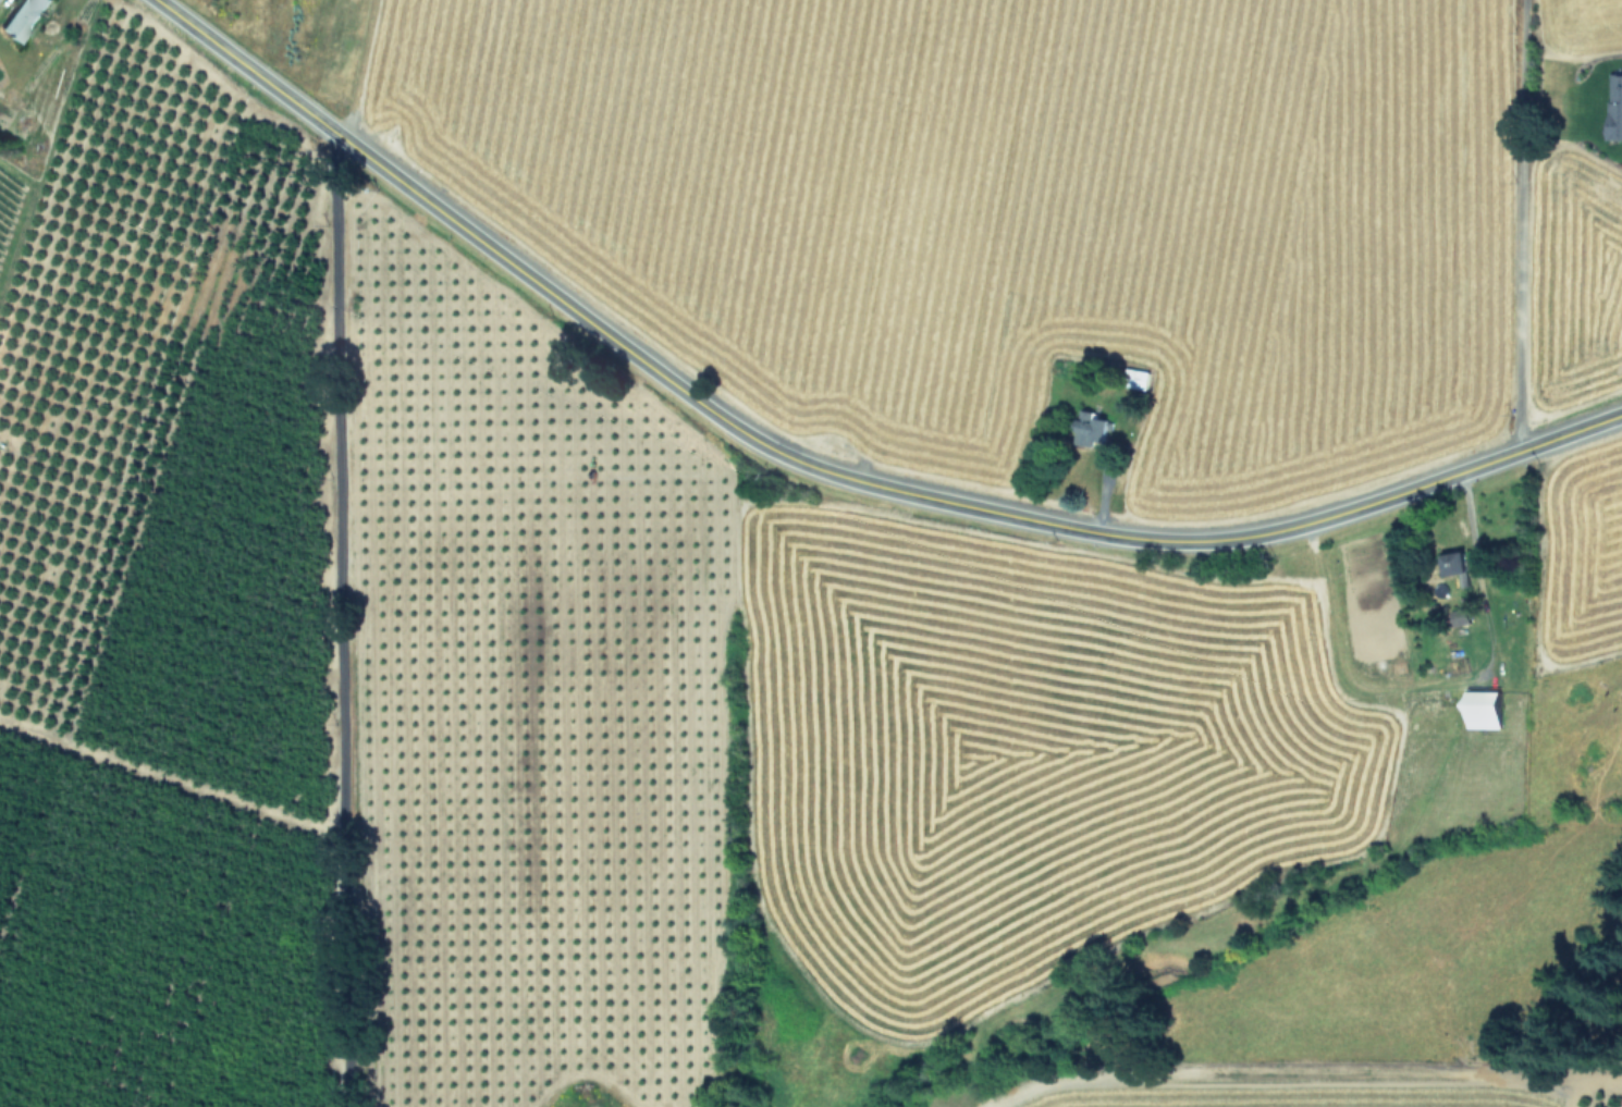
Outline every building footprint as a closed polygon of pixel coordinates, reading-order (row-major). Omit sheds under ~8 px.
[(17,42),(49,0),(20,0),(0,26),(0,29),(17,42)] [(1609,73),(1610,138),(1621,138),(1621,73),(1609,73)] [(1148,388),(1149,369),(1138,369),(1137,376),(1130,376),(1129,387),(1148,388)] [(1092,444),(1093,439),(1106,441),(1109,418),(1094,416),(1095,411),(1081,408),(1076,441),(1092,444)] [(1461,585),(1468,585),(1467,550),(1444,551),(1445,574),(1461,573),(1461,585)] [(1468,727),(1503,727),(1503,690),(1468,690),(1468,727)]
